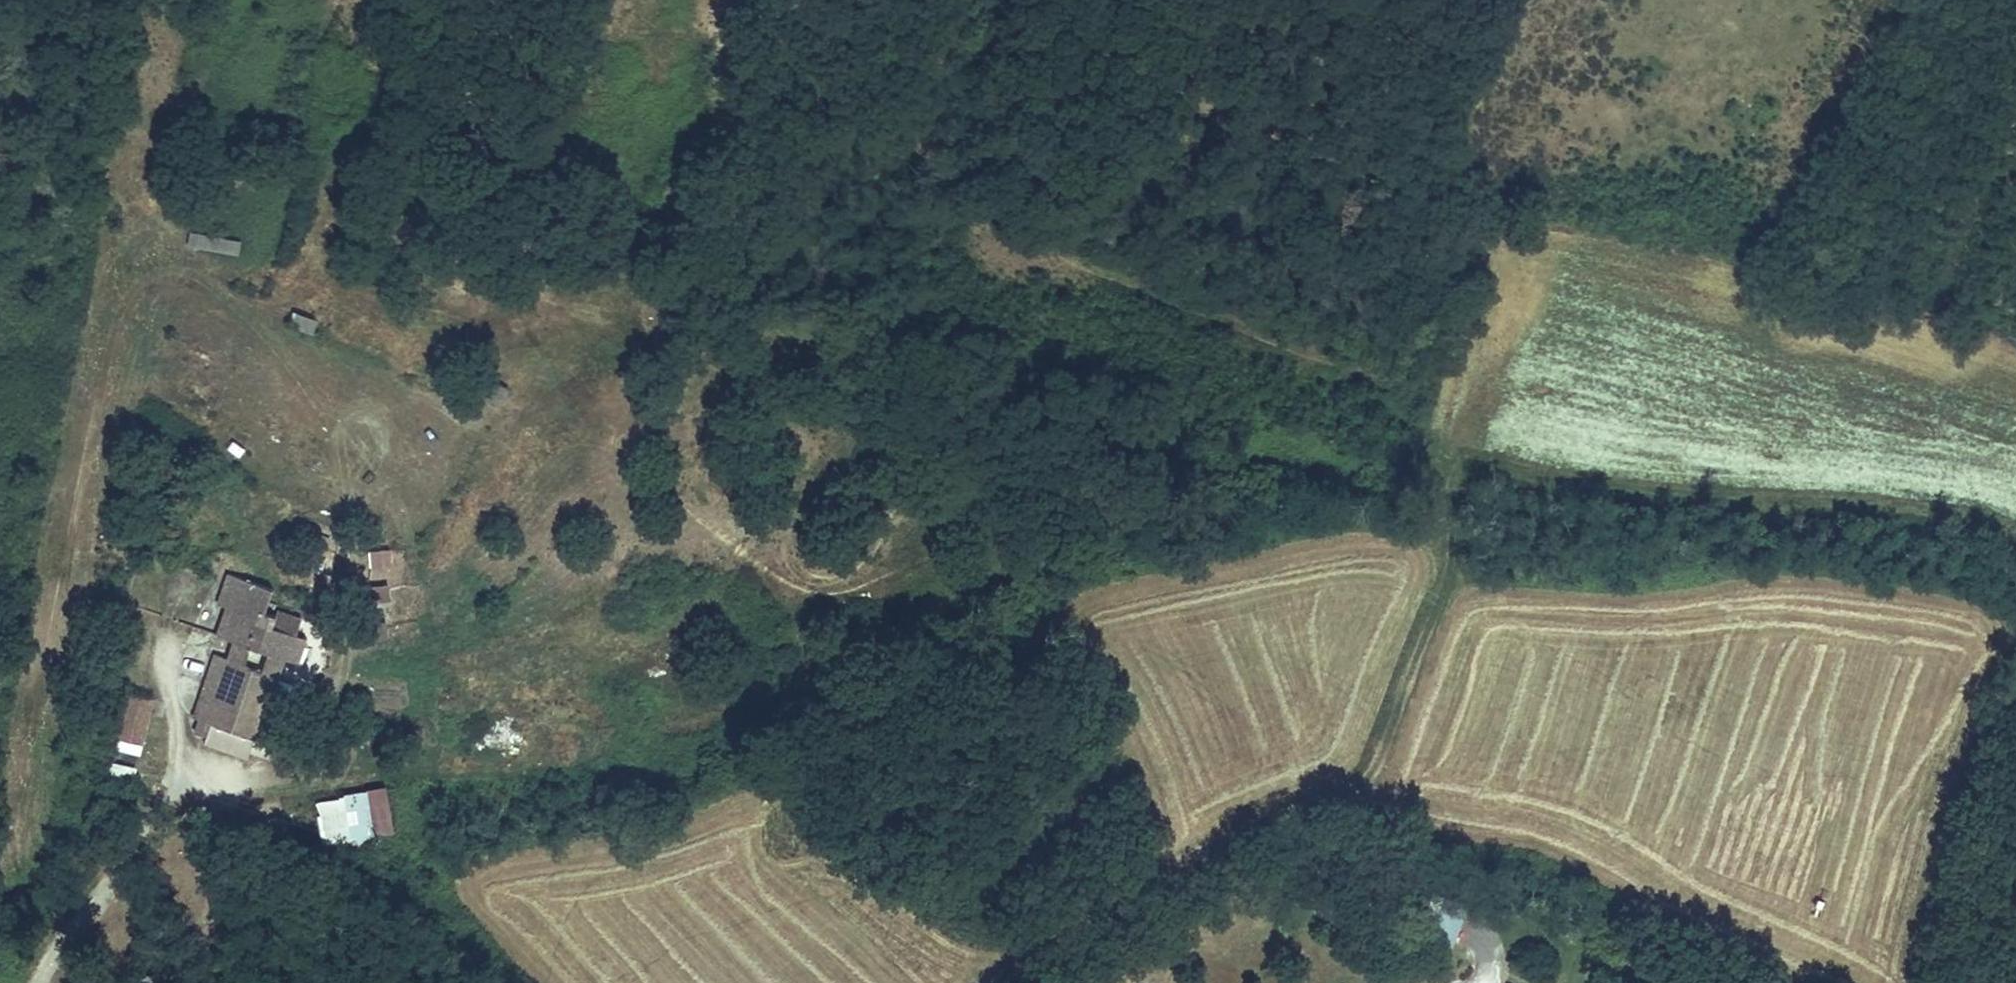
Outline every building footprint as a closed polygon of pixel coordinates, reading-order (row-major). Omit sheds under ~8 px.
[(238,257),(240,243),(200,236),(197,250),(238,257)] [(389,546),(371,548),(372,565),(391,563),(389,546)] [(233,652),(284,670),(292,648),(309,655),(318,631),(277,616),(257,608),(262,593),(269,595),(275,580),(227,563),(217,590),(226,594),(217,621),(241,631),(233,652)] [(257,608),(277,616),(283,600),(269,595),(262,593),(257,608)] [(224,677),(211,712),(261,730),(284,670),(233,652),(224,677)] [(196,706),(211,712),(224,677),(209,672),(196,706)] [(127,674),(113,730),(140,737),(154,680),(127,674)] [(109,758),(107,779),(134,781),(136,761),(109,758)] [(323,842),(394,829),(386,784),(315,796),(323,842)]
